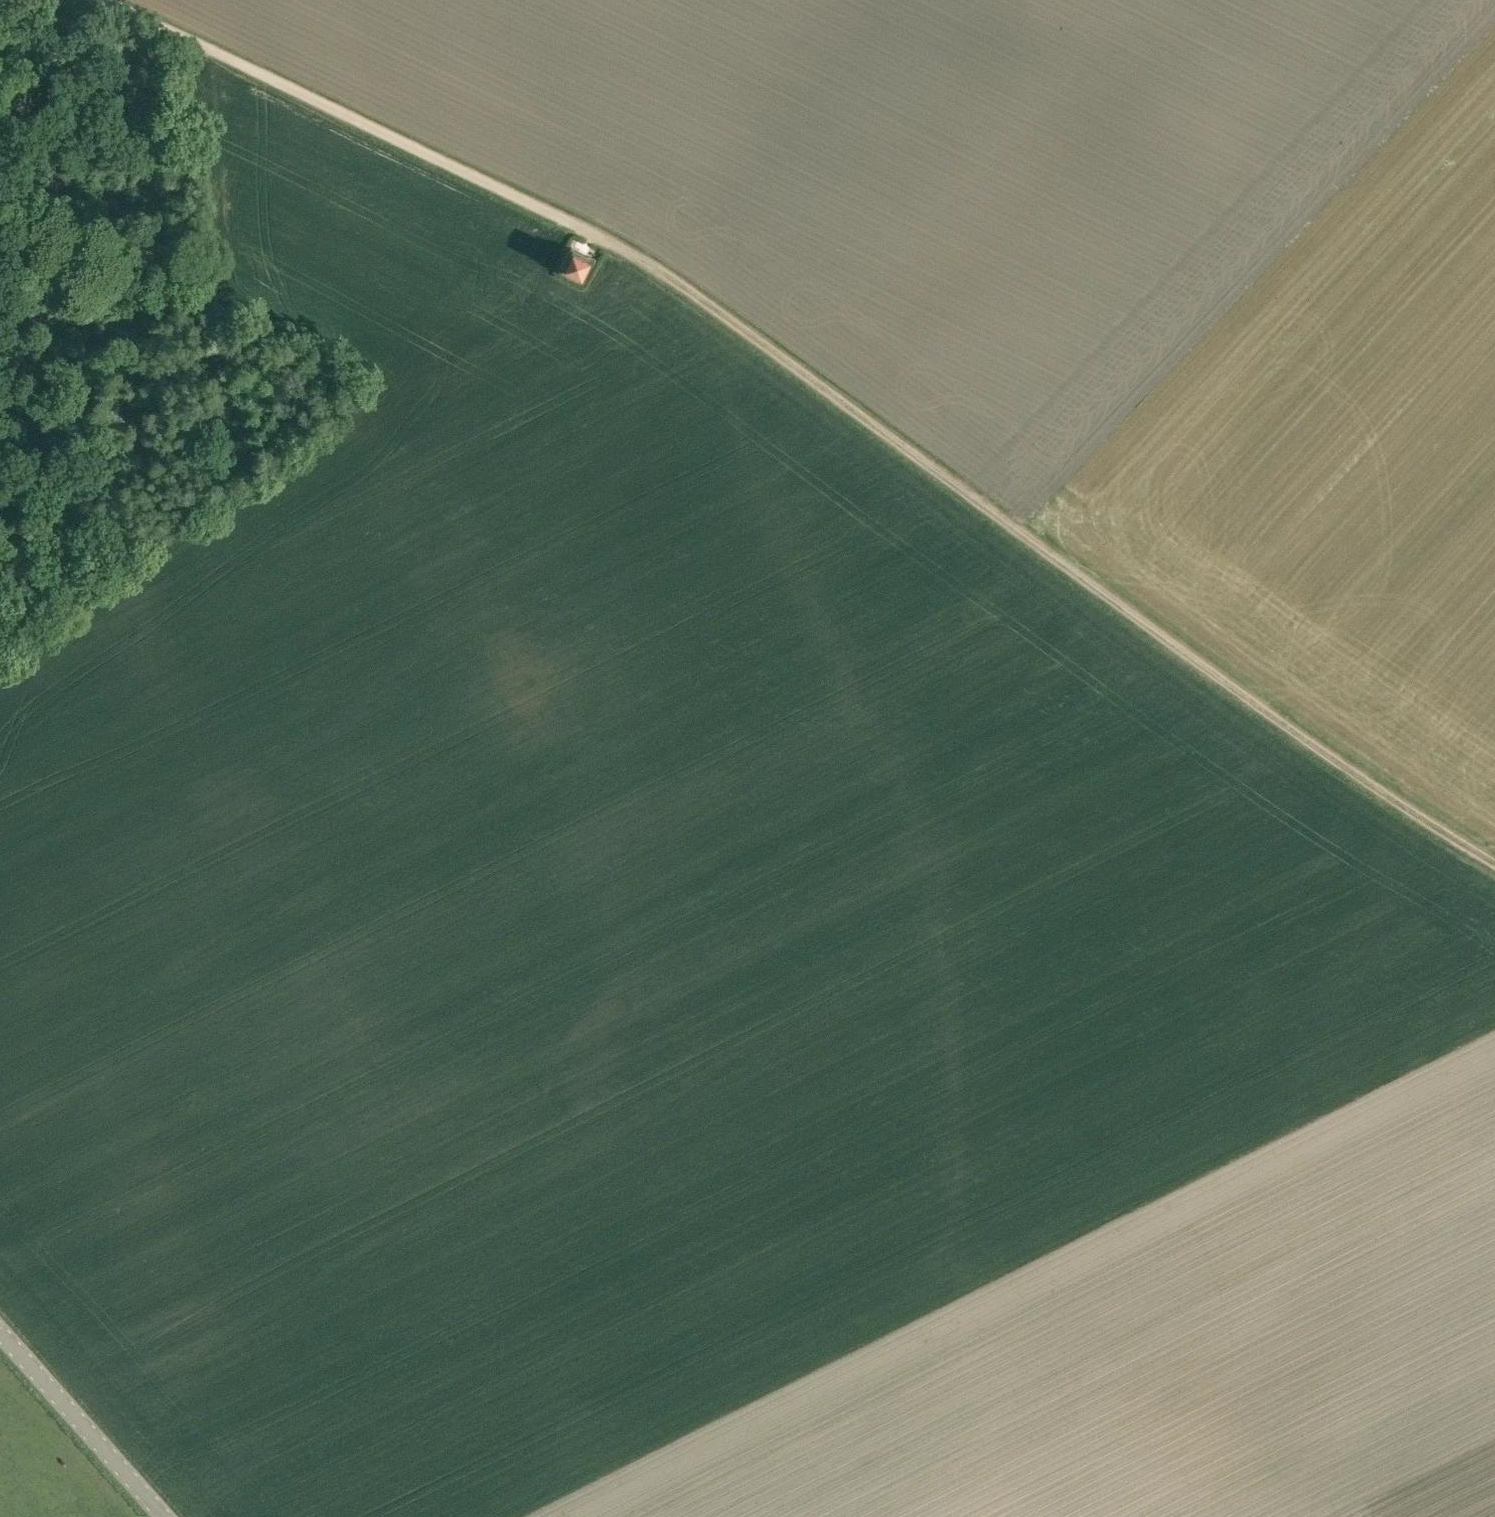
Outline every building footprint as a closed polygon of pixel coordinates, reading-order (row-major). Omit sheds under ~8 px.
[(561,278),(576,251),(553,238),(538,265),(561,278)]
